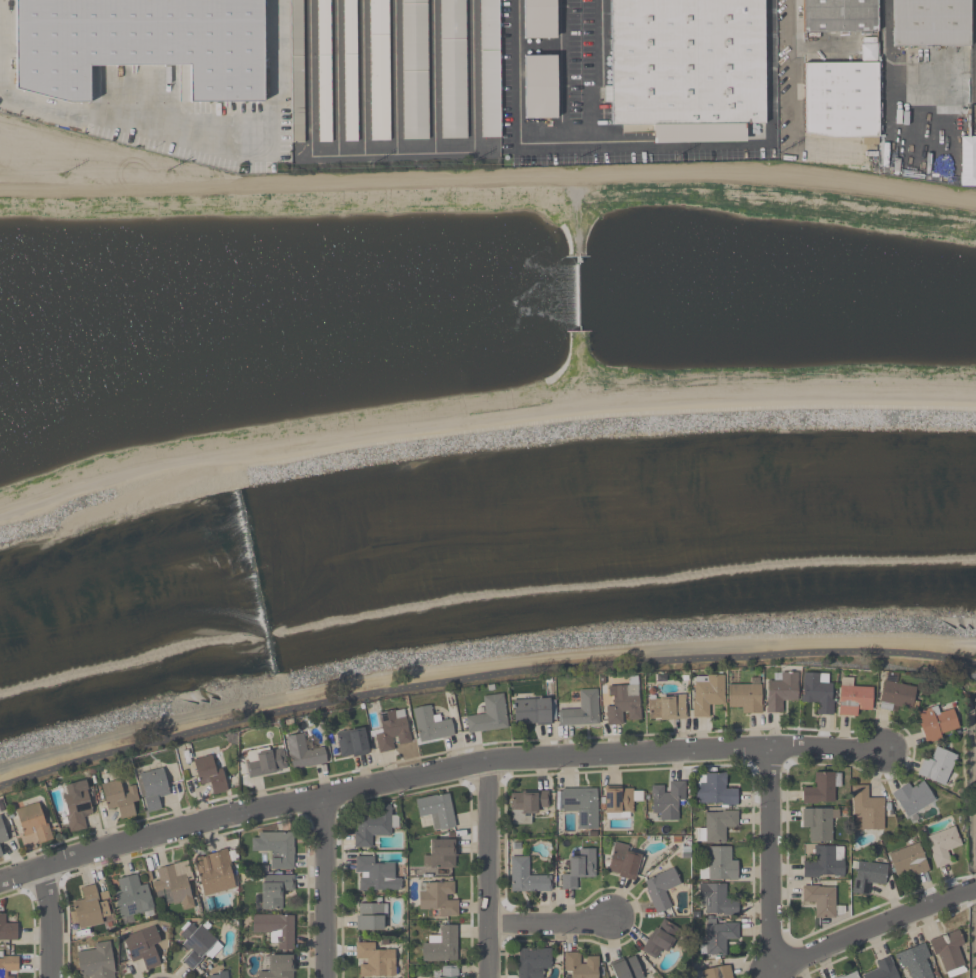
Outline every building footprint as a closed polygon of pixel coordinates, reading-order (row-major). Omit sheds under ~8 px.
[(21,90),(67,102),(87,102),(89,97),(89,69),(90,65),(189,65),(189,102),(262,102),(262,0),(15,0),(15,90),(21,90)] [(303,142),(303,0),(289,0),(289,142),(303,142)] [(330,142),(329,0),(317,0),(318,142),(330,142)] [(344,141),(357,141),(356,0),(343,0),(344,141)] [(389,140),(388,0),(369,0),(370,140),(389,140)] [(426,0),(401,0),(402,139),(427,139),(426,0)] [(466,0),(440,0),(440,138),(466,138),(466,0)] [(480,137),(498,137),(497,0),(479,0),(480,137)] [(523,38),(554,38),(554,0),(523,0),(523,38)] [(653,124),(653,142),(744,141),(744,123),(763,123),(762,0),(610,0),(611,124),(653,124)] [(803,32),(876,32),(876,0),(803,0),(803,32)] [(969,0),(892,0),(892,46),(969,46),(969,0)] [(878,44),(861,43),(861,63),(804,63),(803,136),(877,136),(878,44)] [(524,118),(555,118),(555,54),(524,54),(524,118)] [(784,712),(767,712),(767,681),(777,681),(777,672),(796,672),(796,702),(784,702),(784,712)] [(833,714),(814,714),(814,703),(801,703),(802,673),(821,673),(821,683),(833,683),(833,714)] [(693,674),(724,675),(724,705),(712,705),(712,717),(692,716),(693,674)] [(895,676),(894,682),(916,686),(911,711),(879,705),(885,674),(895,676)] [(739,713),(739,705),(727,705),(727,684),(752,684),(752,678),(760,678),(760,713),(739,713)] [(859,709),(859,716),(838,715),(839,683),(872,685),(871,709),(859,709)] [(640,723),(605,723),(605,706),(614,705),(614,685),(639,684),(640,723)] [(558,726),(557,709),(578,708),(578,689),(597,689),(598,725),(558,726)] [(467,733),(465,716),(485,713),(483,696),(503,693),(508,727),(467,733)] [(648,694),(686,694),(686,719),(648,719),(648,694)] [(513,724),(513,698),(553,698),(553,724),(513,724)] [(419,743),(412,708),(431,704),(433,717),(450,714),(455,735),(419,743)] [(925,741),(916,712),(939,705),(942,712),(953,709),(960,731),(925,741)] [(412,746),(376,752),(373,734),(382,733),(378,712),(405,708),(412,746)] [(336,758),(332,731),(365,727),(369,754),(336,758)] [(327,764),(290,769),(286,735),(304,733),(306,748),(324,745),(327,764)] [(286,772),(248,777),(244,751),(283,746),(286,772)] [(916,774),(925,755),(933,758),(938,747),(957,755),(944,786),(916,774)] [(229,790),(211,794),(209,784),(199,786),(192,754),(209,750),(210,755),(221,753),(229,790)] [(170,794),(160,797),(163,808),(146,813),(134,771),(162,763),(170,794)] [(802,803),(802,786),(813,786),(813,772),(837,772),(837,803),(802,803)] [(736,805),(695,805),(695,774),(726,774),(726,788),(736,788),(736,805)] [(100,783),(121,778),(123,788),(135,785),(139,804),(133,806),(136,815),(119,819),(117,809),(106,811),(100,783)] [(84,817),(87,829),(69,833),(60,785),(86,780),(93,816),(84,817)] [(684,781),(684,808),(678,808),(678,821),(651,821),(651,784),(668,784),(668,781),(684,781)] [(925,782),(935,803),(905,818),(891,792),(910,782),(913,788),(925,782)] [(883,830),(860,830),(860,820),(852,820),(852,785),(870,785),(870,797),(883,797),(883,830)] [(597,788),(597,830),(577,830),(577,811),(560,811),(560,788),(597,788)] [(604,788),(632,788),(632,817),(604,817),(604,788)] [(511,824),(511,791),(547,790),(547,812),(530,812),(530,823),(511,824)] [(455,828),(431,831),(429,816),(418,817),(415,798),(450,793),(455,828)] [(15,808),(41,801),(51,840),(36,844),(33,834),(22,837),(15,808)] [(354,848),(353,815),(379,815),(379,805),(390,805),(391,816),(398,816),(398,827),(391,827),(391,836),(373,836),(373,847),(354,848)] [(801,808),(832,808),(832,841),(810,841),(810,830),(801,830),(801,808)] [(725,831),(725,843),(703,843),(703,811),(736,811),(736,831),(725,831)] [(950,850),(954,861),(934,867),(925,836),(955,827),(961,847),(950,850)] [(293,832),(293,869),(271,869),(271,851),(250,851),(250,832),(293,832)] [(455,839),(455,868),(425,868),(425,849),(429,849),(429,839),(455,839)] [(606,873),(614,843),(642,850),(635,880),(606,873)] [(894,875),(887,854),(919,843),(929,871),(909,878),(907,871),(894,875)] [(802,877),(802,856),(812,856),(812,845),(843,845),(843,877),(802,877)] [(737,880),(698,880),(698,869),(708,869),(708,846),(727,846),(727,858),(737,858),(737,880)] [(561,869),(569,870),(569,857),(577,857),(577,848),(595,848),(595,878),(575,878),(575,889),(561,889),(561,869)] [(192,858),(227,850),(236,888),(202,896),(192,858)] [(401,890),(355,891),(354,856),(374,856),(374,864),(393,864),(393,877),(401,877),(401,890)] [(510,891),(510,856),(530,856),(530,876),(551,876),(551,891),(510,891)] [(151,880),(159,878),(157,868),(185,860),(198,907),(183,911),(181,901),(169,905),(167,895),(156,898),(151,880)] [(886,865),(885,885),(869,885),(868,895),(853,895),(855,863),(886,865)] [(655,914),(642,880),(673,868),(680,885),(666,890),(672,907),(655,914)] [(120,888),(118,878),(136,873),(139,884),(147,882),(154,913),(120,921),(113,890),(120,888)] [(261,874),(293,874),(293,888),(283,888),(283,909),(261,909),(261,874)] [(456,916),(437,917),(437,909),(419,909),(418,882),(456,881),(456,916)] [(728,902),(737,902),(737,915),(708,915),(708,904),(698,904),(698,883),(728,884),(728,902)] [(107,891),(112,922),(74,928),(70,901),(79,899),(77,887),(95,884),(96,893),(107,891)] [(802,906),(802,885),(835,885),(835,918),(813,918),(813,906),(802,906)] [(357,930),(357,902),(385,902),(385,930),(357,930)] [(17,940),(0,940),(0,913),(6,913),(6,923),(17,923),(17,940)] [(294,949),(272,949),(272,936),(252,936),(252,914),(294,914),(294,949)] [(209,959),(205,955),(190,970),(181,962),(188,955),(180,946),(186,940),(179,934),(195,918),(222,946),(209,959)] [(655,959),(641,951),(660,918),(680,929),(665,954),(659,951),(655,959)] [(738,923),(738,942),(726,942),(726,956),(703,956),(703,923),(738,923)] [(122,936),(155,925),(161,943),(154,945),(160,966),(144,971),(141,960),(131,964),(122,936)] [(457,925),(457,961),(422,961),(422,943),(435,943),(435,925),(457,925)] [(967,967),(941,976),(930,940),(955,932),(967,967)] [(111,942),(115,977),(91,977),(80,977),(75,946),(111,942)] [(395,977),(356,977),(356,942),(374,942),(374,950),(395,950),(395,977)] [(923,944),(934,977),(907,977),(899,953),(923,944)] [(540,968),(540,977),(516,977),(516,948),(551,948),(551,968),(540,968)] [(8,972),(8,977),(0,977),(0,952),(18,952),(18,972),(8,972)] [(597,953),(597,977),(573,977),(573,973),(563,973),(564,953),(597,953)] [(293,955),(293,977),(258,977),(258,973),(267,973),(267,955),(293,955)] [(634,955),(643,977),(613,977),(608,965),(634,955)] [(890,956),(899,977),(863,977),(862,976),(874,971),(871,964),(890,956)] [(457,966),(457,977),(434,977),(434,966),(457,966)] [(729,966),(731,977),(701,977),(700,971),(729,966)] [(855,970),(858,977),(836,977),(855,970)]
